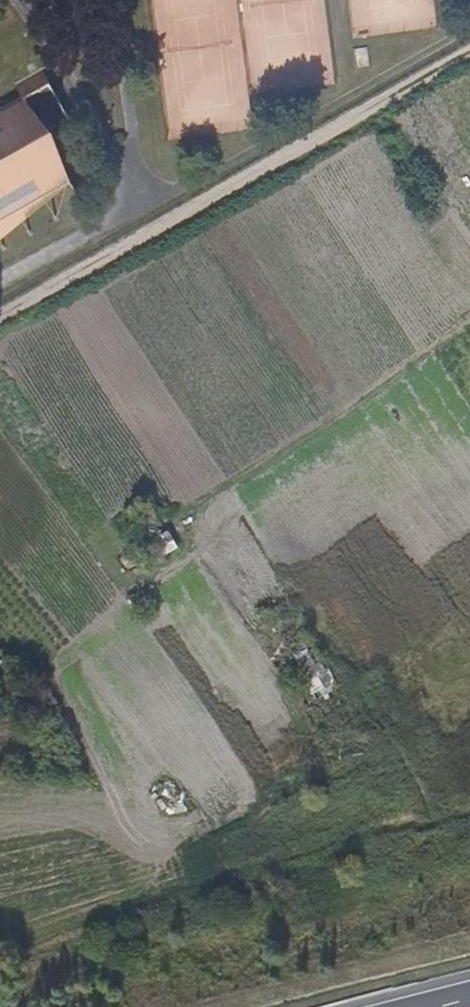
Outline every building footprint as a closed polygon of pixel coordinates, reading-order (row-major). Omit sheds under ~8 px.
[(1,241),(71,181),(57,125),(71,118),(43,69),(15,85),(22,97),(0,110),(0,242),(1,241)] [(149,795),(166,816),(183,801),(166,781),(149,795)]
